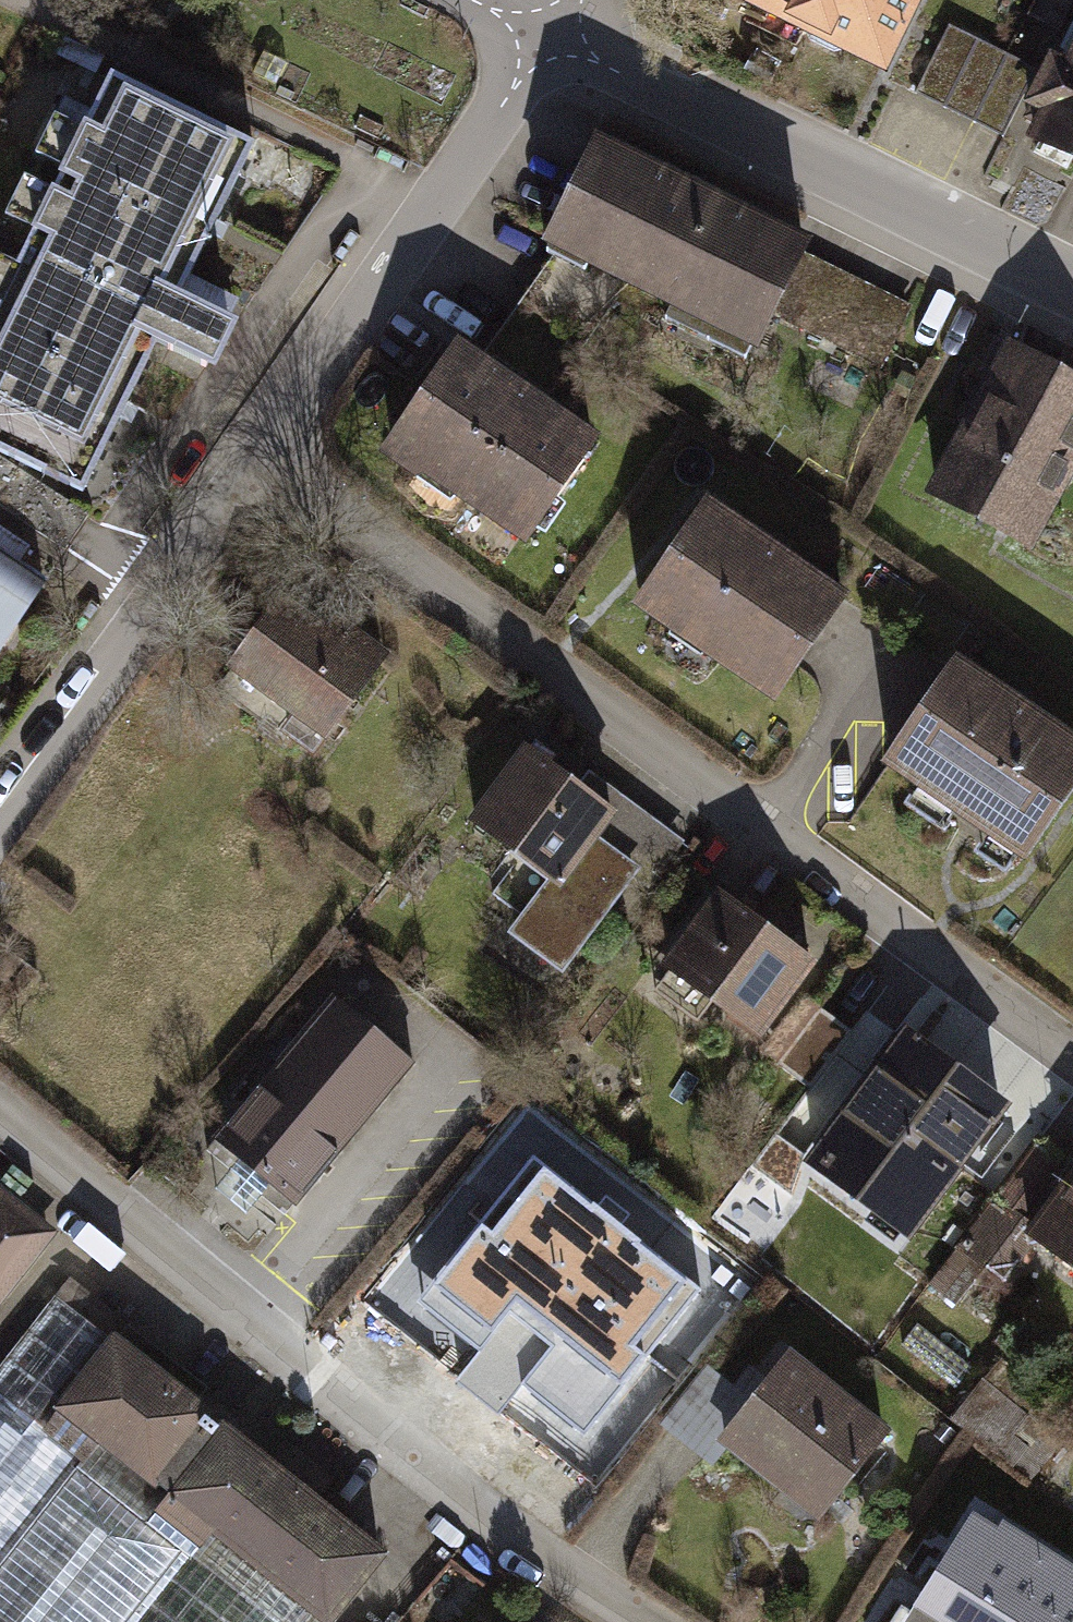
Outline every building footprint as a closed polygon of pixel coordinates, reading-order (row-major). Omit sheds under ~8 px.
[(822,0),(727,0),(804,36),(822,0)] [(921,0),(822,0),(804,36),(885,74),(921,0)] [(1072,168),(1072,24),(1017,141),(1072,168)] [(1008,57),(948,26),(914,92),(974,123),(1008,57)] [(1008,57),(974,123),(1001,137),(1035,71),(1008,57)] [(249,137),(114,74),(88,129),(61,116),(42,157),(68,170),(59,190),(31,177),(12,217),(40,230),(23,265),(0,254),(0,304),(4,305),(0,313),(0,442),(88,484),(159,336),(214,362),(236,316),(177,288),(249,137)] [(768,316),(804,247),(592,140),(536,249),(747,357),(768,316)] [(916,304),(804,247),(768,316),(881,373),(916,304)] [(600,444),(454,346),(379,457),(525,555),(600,444)] [(1002,347),(916,499),(1025,560),(1072,475),(1072,386),(1002,347)] [(766,705),(841,600),(699,498),(623,603),(766,705)] [(51,584),(0,550),(0,659),(51,584)] [(313,765),(387,670),(287,592),(213,686),(313,765)] [(1022,861),(1072,783),(1072,739),(954,661),(882,771),(1022,861)] [(577,793),(521,753),(464,831),(543,888),(507,939),(563,979),(638,876),(652,885),(683,843),(589,776),(577,793)] [(797,992),(816,967),(789,948),(799,935),(766,912),(757,925),(713,894),(656,973),(662,978),(653,990),(701,1025),(710,1012),(758,1047),(797,992)] [(857,1035),(797,992),(758,1047),(818,1089),(857,1035)] [(417,1059),(341,997),(221,1143),(297,1205),(417,1059)] [(944,1180),(1000,1103),(974,1084),(985,1070),(951,1045),(940,1060),(901,1031),(884,1054),(845,1109),(944,1180)] [(857,1035),(818,1089),(845,1109),(884,1054),(857,1035)] [(1014,1118),(1043,1139),(1072,1098),(1044,1077),(1014,1118)] [(1045,1146),(966,1254),(1011,1287),(1035,1254),(1072,1281),(1072,1166),(1045,1146)] [(602,1392),(693,1276),(553,1168),(463,1284),(602,1392)] [(2,1185),(0,1188),(0,1302),(58,1227),(2,1185)] [(41,1296),(0,1346),(0,1621),(294,1621),(45,1423),(105,1347),(41,1296)] [(956,1359),(921,1334),(902,1360),(937,1385),(956,1359)] [(105,1347),(45,1423),(294,1621),(320,1621),(370,1559),(105,1347)] [(814,1528),(889,1437),(792,1357),(717,1449),(814,1528)] [(907,1621),(1072,1621),(1072,1580),(971,1518),(907,1621)]
